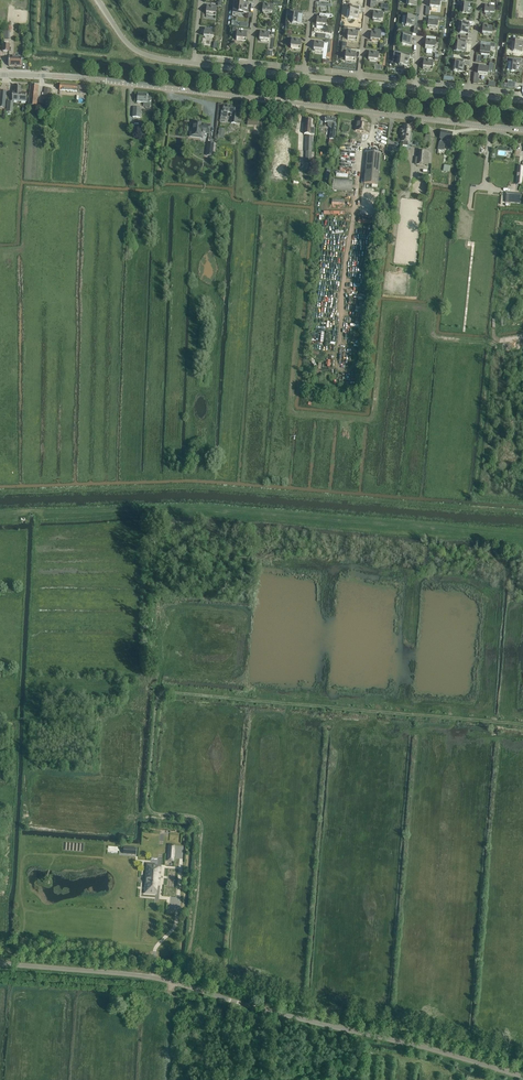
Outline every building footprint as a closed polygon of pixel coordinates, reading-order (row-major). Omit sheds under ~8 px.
[(234,11),(249,13),(249,12),(247,12),(248,4),(250,4),(247,4),(248,0),(245,0),(235,0),(234,11)] [(430,7),(439,8),(440,0),(438,0),(430,0),(430,7)] [(461,6),(460,13),(461,13),(471,14),(472,4),(462,3),(462,4),(464,4),(464,7),(461,6)] [(263,4),(262,12),(272,13),(273,5),(263,4)] [(485,5),(484,13),(494,14),(495,6),(485,5)] [(207,6),(206,15),(207,13),(215,14),(215,16),(216,16),(217,7),(207,6)] [(347,9),(346,17),(348,18),(359,19),(358,19),(359,11),(360,11),(352,10),(352,6),(350,6),(349,9),(349,10),(347,9)] [(290,10),(290,14),(292,14),(294,15),(293,23),(291,22),(291,23),(303,24),(302,24),(302,16),(304,16),(304,15),(295,14),(296,11),(293,11),(290,10)] [(374,11),(373,19),(382,20),(383,13),(374,11)] [(405,25),(414,26),(415,17),(406,16),(408,16),(407,25),(405,25)] [(317,17),(316,26),(325,27),(325,28),(326,28),(327,18),(326,18),(317,17)] [(428,19),(427,27),(437,28),(438,20),(428,19)] [(459,32),(459,33),(469,34),(470,24),(460,23),(462,24),(461,33),(459,32)] [(483,25),(482,33),(492,34),(493,27),(483,25)] [(204,29),(204,36),(213,38),(214,30),(204,29)] [(348,30),(347,40),(348,40),(348,38),(357,39),(357,41),(358,31),(348,30)] [(237,31),(236,40),(237,40),(237,39),(246,40),(245,41),(246,42),(247,32),(237,31)] [(260,32),(259,39),(269,40),(270,33),(260,32)] [(371,32),(370,40),(380,41),(381,36),(381,33),(371,32)] [(400,44),(412,46),(412,45),(410,45),(411,37),(413,37),(404,36),(405,32),(402,32),(402,36),(401,36),(403,36),(402,44),(400,44)] [(292,39),(291,48),(291,47),(300,48),(300,49),(300,50),(301,40),(292,39)] [(454,47),(453,51),(455,51),(467,53),(467,52),(465,52),(466,44),(468,44),(459,43),(459,39),(457,39),(456,43),(458,43),(457,47),(454,47)] [(426,40),(425,49),(426,47),(434,48),(434,50),(435,50),(436,41),(426,40)] [(512,51),(522,52),(522,42),(513,41),(513,42),(515,42),(514,51),(512,51)] [(314,42),(313,49),(323,51),(324,43),(314,42)] [(481,46),(480,53),(489,55),(490,47),(481,46)] [(346,51),(345,61),(346,59),(355,60),(354,62),(355,62),(356,52),(346,51)] [(369,52),(368,60),(378,61),(379,53),(369,52)] [(394,52),(394,55),(399,56),(401,56),(400,64),(398,64),(410,66),(410,65),(408,65),(409,57),(411,57),(402,56),(402,53),(400,52),(394,52)] [(17,66),(22,66),(22,57),(9,57),(9,66),(15,66),(17,66)] [(453,71),(464,72),(463,72),(464,64),(465,64),(465,63),(457,63),(457,59),(455,59),(454,62),(454,63),(455,63),(454,71),(453,71)] [(424,60),(423,69),(423,67),(432,68),(432,70),(433,61),(424,60)] [(510,71),(519,72),(521,63),(513,62),(511,62),(513,62),(512,71),(510,71)] [(478,66),(477,74),(479,74),(487,75),(488,67),(478,66)] [(31,85),(30,90),(29,106),(37,107),(38,91),(39,85),(31,85)] [(26,102),(26,98),(27,93),(22,92),(22,87),(14,86),(14,92),(13,92),(12,101),(26,102)] [(148,97),(148,94),(138,93),(137,98),(137,102),(144,102),(144,106),(150,106),(151,97),(148,97)] [(235,113),(236,107),(224,105),(223,111),(221,111),(221,116),(226,117),(227,112),(233,113),(231,123),(237,124),(238,114),(234,114),(235,113)] [(134,108),(133,117),(141,118),(141,109),(134,108)] [(336,117),(325,116),(325,122),(328,122),(328,123),(328,124),(329,125),(330,127),(331,127),(332,128),(333,128),(333,129),(332,129),(331,138),(336,139),(337,131),(336,131),(337,124),(335,124),(336,117)] [(363,117),(357,116),(355,130),(369,132),(370,124),(363,123),(363,117)] [(304,127),(304,134),(314,135),(315,128),(311,128),(311,120),(305,119),(305,127),(304,127)] [(199,124),(199,123),(194,122),(192,135),(201,136),(201,133),(209,134),(210,125),(202,124),(199,124)] [(403,125),(402,131),(401,136),(403,137),(402,141),(408,142),(409,137),(410,137),(412,126),(403,125)] [(451,140),(451,138),(452,133),(443,131),(441,139),(441,138),(437,154),(443,155),(445,143),(444,142),(445,139),(451,140)] [(306,136),(305,161),(315,162),(315,152),(311,152),(312,137),(306,136)] [(426,153),(426,151),(418,150),(416,164),(428,166),(429,153),(426,153)] [(367,151),(365,176),(365,182),(378,183),(380,152),(367,151)] [(333,190),(351,192),(352,180),(334,178),(333,190)] [(521,201),(521,193),(511,193),(510,201),(521,201)] [(147,864),(145,888),(144,894),(155,894),(156,886),(160,887),(162,868),(157,867),(158,865),(147,864)]
